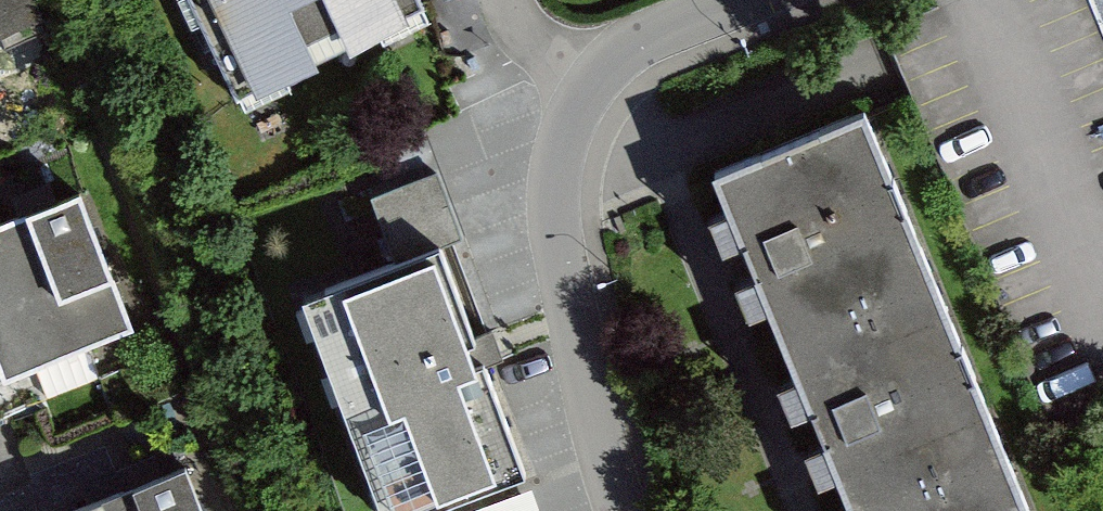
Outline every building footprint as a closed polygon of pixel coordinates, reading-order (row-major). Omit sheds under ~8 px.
[(51,25),(41,0),(0,0),(0,45),(51,25)] [(225,101),(411,4),(409,0),(172,0),(225,101)] [(864,115),(709,179),(846,510),(1028,510),(864,115)] [(0,218),(0,376),(129,329),(77,189),(0,218)] [(266,304),(344,510),(397,510),(502,472),(417,247),(266,304)] [(52,510),(203,510),(180,456),(52,510)] [(537,473),(462,494),(466,510),(548,510),(537,473)]
